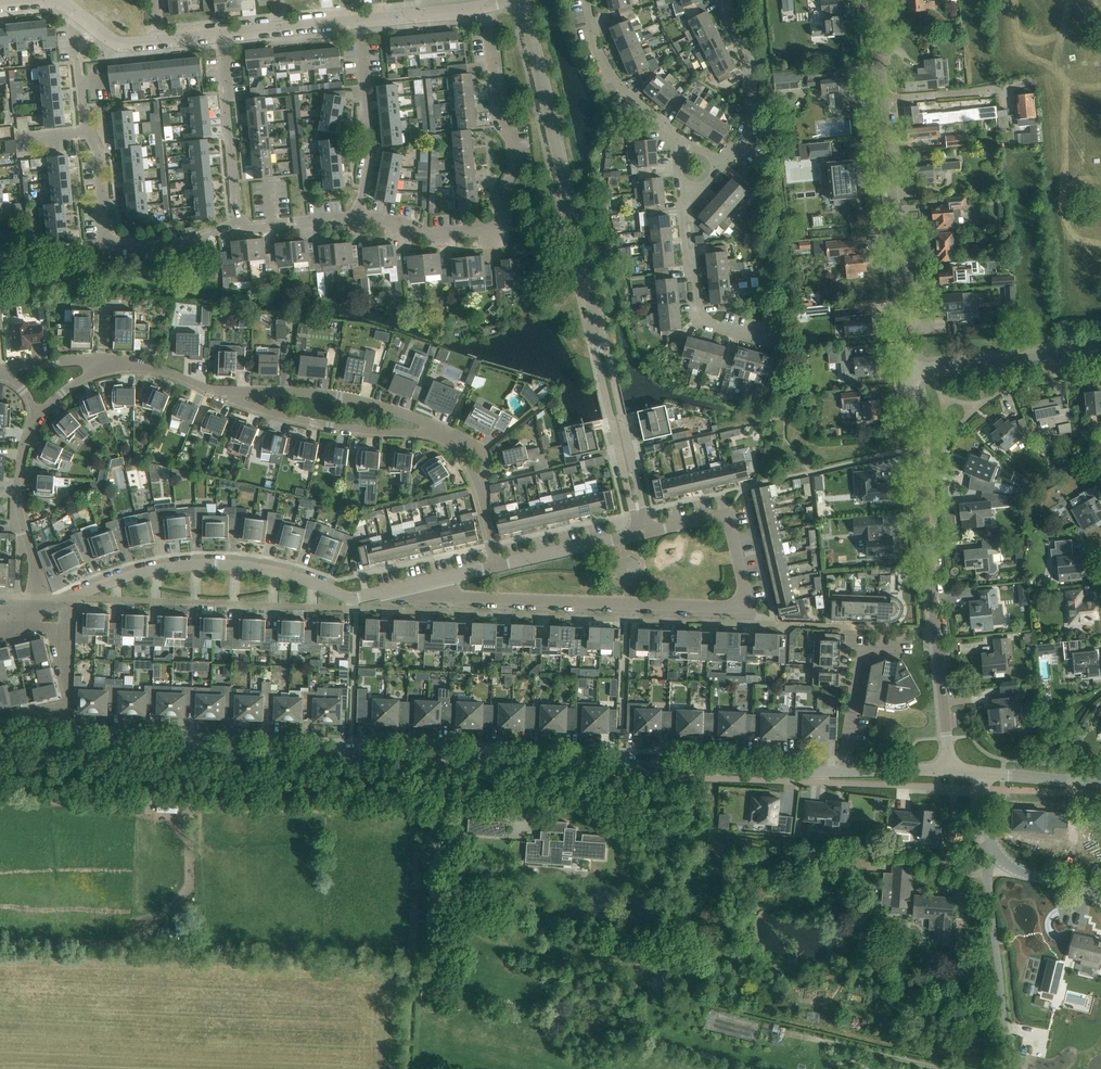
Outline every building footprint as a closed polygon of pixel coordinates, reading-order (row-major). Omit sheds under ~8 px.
[(188,0),(186,0),(170,2),(172,15),(189,13),(188,0)] [(228,0),(215,0),(216,13),(229,11),(228,0)] [(229,11),(242,10),(241,0),(228,0),(229,11)] [(242,10),(256,9),(255,0),(241,0),(242,10)] [(630,0),(608,0),(610,11),(618,9),(621,16),(633,12),(631,6),(640,4),(639,0),(631,0),(630,0)] [(702,0),(672,0),(677,18),(686,14),(698,9),(696,3),(703,1),(702,0)] [(783,9),(793,8),(792,0),(782,0),(783,9)] [(836,0),(825,1),(822,1),(823,10),(824,10),(825,19),(824,19),(825,26),(812,27),(813,36),(826,35),(826,36),(842,34),(841,18),(834,18),(833,10),(837,9),(836,0)] [(934,9),(933,2),(931,2),(931,0),(903,0),(903,3),(909,3),(910,12),(934,9)] [(698,9),(686,14),(689,21),(692,28),(684,32),(687,37),(713,23),(707,12),(701,15),(698,9)] [(633,12),(621,16),(623,23),(610,29),(615,41),(643,29),(641,24),(638,17),(635,18),(633,12)] [(32,23),(34,41),(43,40),(44,48),(56,47),(54,29),(46,30),(45,21),(32,23)] [(34,41),(32,23),(19,24),(22,50),(26,50),(25,42),(34,41)] [(719,34),(713,23),(687,37),(689,41),(697,37),(700,44),(719,34)] [(19,24),(5,25),(6,30),(0,30),(0,48),(4,48),(5,57),(10,56),(9,43),(17,42),(18,50),(22,50),(19,24)] [(643,29),(615,41),(620,52),(648,40),(653,38),(651,33),(638,39),(635,32),(643,29)] [(457,32),(444,33),(446,51),(458,50),(459,58),(466,57),(465,42),(458,43),(457,32)] [(446,51),(444,33),(431,35),(433,52),(446,51)] [(719,34),(700,44),(703,50),(696,54),(698,59),(724,45),(719,34)] [(431,35),(418,36),(420,53),(421,59),(434,57),(433,52),(431,35)] [(420,53),(418,36),(406,37),(407,55),(420,53)] [(407,55),(406,37),(392,39),(392,45),(386,46),(388,64),(396,63),(395,56),(407,55)] [(648,40),(620,52),(624,63),(652,51),(651,47),(642,50),(640,44),(648,40)] [(673,43),(678,51),(682,49),(678,41),(673,43)] [(730,56),(724,45),(698,59),(701,63),(708,59),(711,65),(711,66),(730,56)] [(273,48),(260,50),(262,68),(267,67),(268,76),(275,75),(275,73),(274,55),(273,48)] [(326,50),(327,68),(328,74),(344,73),(343,64),(342,65),(342,66),(341,66),(339,48),(326,50)] [(262,68),(260,50),(247,51),(249,69),(262,68)] [(326,50),(313,51),(315,69),(327,68),(326,50)] [(313,51),(300,52),(302,70),(315,69),(313,51)] [(641,77),(642,79),(653,72),(659,67),(657,63),(655,58),(647,61),(645,55),(653,52),(652,51),(624,63),(629,75),(638,71),(641,77)] [(300,52),(287,54),(289,72),(289,74),(302,73),(302,70),(300,52)] [(287,54),(274,55),(275,73),(289,72),(287,54)] [(711,66),(711,65),(704,69),(706,74),(714,70),(720,83),(732,77),(729,71),(736,67),(730,56),(711,66)] [(200,58),(187,59),(188,77),(198,76),(199,85),(203,84),(200,58)] [(188,77),(187,59),(174,61),(177,87),(177,96),(182,96),(181,78),(188,77)] [(927,73),(906,75),(907,90),(937,87),(936,77),(943,77),(941,59),(925,61),(927,73)] [(177,87),(174,61),(161,62),(163,80),(172,79),(172,88),(177,87)] [(163,80),(161,62),(148,63),(150,81),(159,80),(160,89),(164,89),(163,80)] [(148,63),(135,65),(138,91),(143,90),(142,82),(150,81),(148,63)] [(138,91),(135,65),(122,66),(124,84),(133,83),(134,91),(138,91)] [(448,71),(449,75),(468,73),(467,65),(448,67),(448,71)] [(40,80),(59,78),(58,66),(38,68),(40,80)] [(124,84),(122,66),(109,67),(111,94),(117,93),(116,85),(124,84)] [(838,108),(839,108),(850,107),(850,105),(848,105),(847,90),(848,90),(847,79),(841,80),(841,72),(824,74),(823,69),(807,70),(775,73),(775,77),(776,90),(823,86),(824,93),(836,91),(838,108)] [(657,76),(653,72),(642,79),(644,82),(649,86),(644,92),(654,100),(673,77),(669,74),(663,80),(658,75),(657,76)] [(455,89),(473,88),(472,74),(454,76),(455,89)] [(677,80),(673,77),(654,100),(663,108),(669,102),(674,106),(682,96),(672,87),(677,80)] [(60,90),(59,78),(40,80),(41,92),(60,90)] [(420,95),(425,94),(424,80),(414,81),(415,88),(419,88),(420,95)] [(251,88),(251,96),(262,95),(264,95),(263,81),(262,81),(260,82),(257,88),(251,88)] [(15,91),(14,83),(10,83),(11,95),(18,94),(18,91),(15,91)] [(379,99),(398,97),(397,85),(378,87),(379,99)] [(474,100),(473,88),(455,89),(457,102),(474,100)] [(60,90),(41,92),(42,103),(61,101),(60,90)] [(1039,142),(1036,117),(1034,94),(1016,96),(1020,127),(1030,126),(1031,133),(1022,134),(1023,144),(1039,142)] [(326,95),(324,107),(343,111),(345,98),(326,95)] [(182,113),(209,110),(208,96),(197,97),(189,98),(190,107),(182,108),(182,113)] [(682,96),(674,106),(681,111),(676,118),(687,125),(699,106),(703,100),(698,96),(694,103),(682,96)] [(399,109),(398,97),(379,99),(380,111),(399,109)] [(249,114),(267,112),(274,111),(273,105),(266,106),(265,98),(247,100),(249,114)] [(474,100),(457,102),(458,115),(475,113),(474,100)] [(61,101),(42,103),(43,115),(62,113),(61,101)] [(152,121),(161,120),(159,102),(155,102),(156,115),(151,115),(152,121)] [(704,110),(699,106),(687,125),(697,131),(709,113),(714,106),(709,103),(704,110)] [(434,105),(434,104),(429,105),(430,118),(435,117),(435,118),(438,118),(437,105),(434,105)] [(426,106),(421,107),(422,109),(419,109),(420,118),(427,117),(426,106)] [(918,106),(905,107),(906,119),(907,125),(917,124),(923,123),(923,126),(928,125),(927,114),(927,113),(919,113),(918,106)] [(343,111),(324,107),(322,119),(341,122),(343,111)] [(931,114),(927,114),(928,125),(940,124),(997,118),(996,107),(968,110),(961,111),(946,113),(931,114)] [(401,120),(399,109),(380,111),(381,122),(401,120)] [(209,110),(182,113),(183,116),(191,116),(192,125),(210,123),(209,110)] [(715,117),(709,113),(697,131),(707,138),(719,120),(724,113),(719,110),(715,117)] [(997,111),(998,119),(999,129),(1009,128),(1007,110),(997,111)] [(10,111),(6,112),(4,112),(5,125),(14,124),(13,118),(11,118),(10,111)] [(115,125),(134,123),(133,111),(114,113),(115,125)] [(268,125),(267,112),(249,114),(250,126),(268,125)] [(62,113),(43,115),(44,127),(63,125),(62,113)] [(475,113),(458,115),(459,129),(477,127),(475,113)] [(719,120),(707,138),(718,145),(723,138),(728,142),(736,130),(730,126),(734,119),(730,116),(725,123),(719,120)] [(18,130),(28,129),(27,117),(17,119),(18,130)] [(428,126),(427,117),(420,118),(420,127),(428,126)] [(341,122),(322,119),(320,130),(339,133),(341,122)] [(162,132),(161,120),(152,121),(152,123),(157,123),(158,132),(162,132)] [(402,132),(401,120),(381,122),(383,135),(402,132)] [(134,123),(115,125),(116,137),(135,135),(134,123)] [(210,123),(192,125),(192,133),(184,134),(185,139),(212,136),(210,123)] [(917,127),(907,128),(908,141),(919,140),(925,139),(942,137),(940,124),(928,125),(923,126),(917,127)] [(269,138),(268,125),(250,126),(251,139),(269,138)] [(454,146),(472,144),(471,131),(453,132),(454,146)] [(402,132),(383,135),(384,146),(403,144),(402,132)] [(628,155),(657,152),(656,140),(649,141),(648,134),(634,135),(636,150),(627,151),(628,155)] [(135,135),(116,137),(117,149),(122,148),(137,147),(136,146),(135,135)] [(961,135),(947,136),(948,146),(962,145),(961,135)] [(269,138),(251,139),(252,153),(270,151),(273,150),(273,144),(270,144),(269,138)] [(15,140),(9,140),(5,141),(6,154),(17,153),(15,140)] [(190,155),(209,153),(208,140),(181,142),(181,147),(189,146),(190,155)] [(322,155),(341,153),(340,140),(320,142),(322,155)] [(808,159),(831,156),(830,142),(807,145),(808,159)] [(164,156),(163,143),(156,144),(157,156),(164,156)] [(473,157),(472,144),(454,146),(455,159),(473,157)] [(142,145),(136,146),(137,147),(122,148),(124,160),(143,158),(142,145)] [(272,164),(270,151),(252,153),(254,165),(272,164)] [(382,164),(401,167),(403,156),(384,152),(382,164)] [(658,165),(657,152),(628,155),(628,161),(637,160),(638,174),(652,172),(651,166),(658,165)] [(191,163),(183,164),(176,165),(177,169),(183,169),(210,166),(209,153),(190,155),(191,163)] [(342,164),(341,153),(322,155),(323,166),(342,164)] [(49,171),(68,169),(67,156),(47,158),(49,171)] [(164,156),(157,156),(157,158),(160,157),(161,168),(165,167),(164,156)] [(475,170),(473,157),(455,159),(457,172),(475,170)] [(143,158),(124,160),(125,171),(144,170),(143,158)] [(432,161),(431,174),(436,174),(440,173),(441,162),(437,162),(437,161),(432,161)] [(857,198),(855,175),(853,161),(828,163),(828,164),(822,165),(822,170),(828,169),(831,200),(857,198)] [(959,162),(941,163),(916,165),(918,179),(934,177),(933,172),(960,169),(959,162)] [(272,164),(254,165),(255,178),(273,176),(272,164)] [(343,176),(342,164),(323,166),(324,178),(343,176)] [(401,167),(382,164),(380,175),(399,178),(401,167)] [(211,179),(210,166),(183,169),(184,173),(192,172),(193,180),(211,179)] [(68,169),(49,171),(50,182),(69,180),(68,169)] [(144,170),(125,171),(126,183),(145,181),(144,170)] [(475,170),(457,172),(458,185),(476,183),(475,170)] [(652,172),(638,174),(639,181),(642,180),(643,188),(634,188),(635,193),(664,190),(663,178),(653,179),(652,172)] [(431,174),(430,187),(436,187),(436,176),(440,176),(440,173),(436,174),(431,174)] [(399,178),(380,175),(378,187),(397,191),(399,178)] [(343,176),(324,178),(325,189),(344,187),(343,176)] [(211,179),(193,180),(194,189),(185,190),(186,195),(213,192),(211,179)] [(732,179),(724,188),(745,208),(749,204),(743,198),(752,188),(742,179),(737,184),(732,179)] [(0,181),(0,193),(2,193),(1,185),(10,184),(9,180),(1,181),(0,181)] [(70,192),(69,180),(50,182),(51,194),(70,192)] [(145,181),(126,183),(127,195),(146,193),(145,181)] [(418,193),(418,194),(427,196),(427,183),(423,182),(423,194),(418,193)] [(458,185),(458,186),(452,187),(454,198),(459,198),(477,196),(476,183),(458,185)] [(397,191),(378,187),(376,199),(395,203),(397,191)] [(724,188),(715,198),(730,211),(736,206),(742,211),(745,208),(724,188)] [(666,203),(664,190),(635,193),(635,198),(644,198),(645,211),(659,210),(659,204),(666,203)] [(71,203),(70,192),(51,194),(52,205),(52,206),(63,205),(63,204),(71,203)] [(213,192),(186,195),(186,198),(194,198),(195,207),(214,205),(213,192)] [(2,193),(0,193),(0,216),(13,215),(11,201),(3,202),(2,193)] [(146,193),(127,195),(128,207),(148,205),(146,193)] [(427,196),(418,194),(417,206),(426,206),(427,196)] [(477,196),(459,198),(460,205),(456,206),(456,211),(479,209),(477,196)] [(937,228),(948,227),(959,226),(958,217),(961,217),(960,205),(966,204),(966,196),(943,198),(943,199),(945,199),(945,205),(942,206),(942,209),(933,210),(934,219),(936,219),(937,228)] [(730,211),(715,198),(707,207),(729,226),(733,222),(726,216),(730,211)] [(52,206),(52,205),(44,206),(45,218),(64,216),(63,205),(52,206)] [(149,215),(148,205),(128,207),(129,219),(139,218),(139,226),(157,224),(156,214),(149,215)] [(214,205),(195,207),(196,215),(188,215),(189,221),(215,218),(214,205)] [(729,226),(707,207),(699,216),(704,221),(699,226),(710,235),(719,224),(725,230),(729,226)] [(659,210),(645,211),(646,218),(649,218),(650,225),(641,226),(642,231),(671,228),(670,216),(660,217),(659,210)] [(66,227),(64,216),(45,218),(46,229),(66,227)] [(67,239),(66,227),(46,229),(47,241),(67,239)] [(671,228),(642,231),(634,232),(635,237),(651,236),(652,243),(673,240),(671,228)] [(942,260),(951,259),(951,253),(954,253),(953,244),(958,244),(957,233),(937,235),(939,254),(942,254),(942,260)] [(703,236),(695,237),(696,244),(704,243),(703,236)] [(263,239),(248,241),(250,260),(264,259),(266,275),(273,274),(271,254),(265,254),(263,239)] [(673,240),(652,243),(653,250),(644,251),(644,256),(674,253),(673,240)] [(814,241),(815,255),(824,254),(822,240),(814,241)] [(250,260),(248,241),(233,242),(234,251),(221,252),(222,266),(235,265),(235,262),(250,260)] [(307,241),(291,243),(293,266),(294,266),(295,266),(309,265),(310,270),(316,270),(315,256),(314,248),(308,248),(307,241)] [(833,242),(826,243),(828,257),(846,256),(847,272),(848,272),(849,277),(857,276),(857,271),(866,270),(865,256),(854,257),(853,253),(855,253),(854,242),(841,243),(841,241),(833,242)] [(278,253),(271,254),(273,274),(280,274),(279,268),(294,266),(293,266),(291,243),(277,244),(278,253)] [(351,243),(335,245),(337,265),(338,273),(353,271),(353,278),(360,277),(358,258),(352,258),(351,243)] [(316,273),(324,272),(338,271),(337,265),(335,245),(321,246),(322,255),(315,256),(316,270),(316,273)] [(707,267),(736,264),(736,258),(727,259),(726,245),(713,247),(713,253),(706,254),(707,267)] [(395,246),(379,247),(381,267),(390,266),(391,282),(405,281),(404,266),(397,267),(395,246)] [(365,257),(358,258),(360,277),(361,287),(368,287),(367,276),(382,275),(381,267),(379,247),(365,249),(365,257)] [(675,266),(674,253),(644,256),(645,261),(654,260),(655,274),(669,273),(668,266),(675,266)] [(439,254),(424,256),(426,274),(441,273),(442,283),(448,282),(447,269),(441,269),(439,254)] [(426,274),(424,256),(409,257),(410,266),(404,266),(405,281),(412,280),(413,283),(427,282),(426,274)] [(470,285),(485,284),(485,286),(493,285),(491,264),(484,265),(483,256),(468,258),(470,277),(470,285)] [(470,277),(468,258),(453,259),(454,268),(447,269),(448,282),(455,281),(455,278),(470,277)] [(496,268),(497,278),(498,287),(512,286),(512,278),(520,277),(519,259),(503,261),(504,267),(496,268)] [(939,273),(940,282),(941,283),(948,282),(949,283),(959,282),(959,281),(966,280),(966,273),(978,272),(977,261),(965,262),(965,261),(950,263),(951,267),(947,267),(947,271),(940,271),(939,273)] [(736,264),(707,267),(709,279),(729,277),(729,270),(737,269),(736,264)] [(669,273),(655,274),(657,288),(648,289),(648,294),(678,291),(677,279),(670,279),(669,273)] [(729,277),(709,279),(710,291),(739,288),(738,283),(730,284),(729,277)] [(1000,286),(1013,285),(1013,277),(999,278),(1000,286)] [(1016,309),(1015,287),(1006,287),(1008,310),(1016,309)] [(739,288),(710,291),(711,304),(718,303),(719,310),(733,309),(731,294),(739,293),(739,288)] [(678,291),(648,294),(649,300),(658,299),(658,305),(679,303),(678,291)] [(941,295),(943,312),(949,311),(950,319),(958,318),(957,314),(975,313),(973,292),(941,295)] [(679,303),(658,305),(659,313),(650,314),(651,319),(681,316),(679,303)] [(36,308),(37,321),(45,320),(44,307),(36,308)] [(489,311),(494,316),(499,311),(494,307),(489,311)] [(65,322),(65,329),(83,330),(84,323),(93,323),(93,310),(71,310),(71,322),(65,322)] [(846,335),(851,334),(854,334),(854,336),(863,335),(863,333),(872,332),(871,316),(850,318),(849,310),(836,311),(837,325),(845,324),(846,335)] [(136,311),(115,311),(114,324),(123,324),(123,331),(149,332),(149,324),(136,324),(136,311)] [(1000,330),(1011,330),(1011,315),(1000,314),(1000,330)] [(681,316),(651,319),(651,323),(652,324),(661,324),(661,331),(668,330),(682,329),(681,316)] [(43,341),(42,330),(41,325),(28,326),(28,323),(10,325),(13,350),(31,348),(30,341),(34,341),(34,342),(43,341)] [(286,339),(286,326),(277,325),(277,339),(286,339)] [(65,329),(57,329),(57,337),(71,337),(70,349),(92,350),(92,337),(83,337),(83,330),(65,329)] [(123,338),(114,338),(114,350),(135,351),(135,350),(140,350),(140,339),(149,339),(149,332),(123,331),(123,338)] [(389,334),(381,332),(379,340),(388,342),(389,334)] [(203,360),(203,349),(203,345),(199,345),(199,335),(179,335),(179,344),(175,344),(175,353),(190,353),(190,360),(203,360)] [(693,369),(701,340),(689,337),(683,357),(690,359),(688,367),(693,369)] [(701,340),(693,369),(698,370),(700,362),(707,364),(713,343),(701,340)] [(678,341),(676,347),(682,349),(684,342),(678,341)] [(713,343),(707,364),(705,372),(710,373),(712,365),(725,368),(729,355),(723,353),(725,347),(713,343)] [(430,346),(428,354),(434,356),(436,349),(437,347),(431,345),(430,346)] [(217,366),(219,366),(219,376),(232,376),(233,369),(236,369),(236,371),(237,370),(245,370),(245,359),(246,347),(237,347),(237,349),(228,348),(228,352),(220,351),(219,359),(217,359),(217,366)] [(736,357),(729,355),(725,368),(732,370),(733,367),(740,369),(738,378),(743,379),(750,350),(739,347),(736,357)] [(851,347),(840,348),(823,350),(824,364),(836,363),(837,369),(842,369),(843,381),(858,380),(857,376),(876,374),(875,357),(852,359),(851,347)] [(279,375),(280,364),(280,348),(269,348),(269,355),(260,355),(260,375),(279,375)] [(343,372),(346,373),(344,379),(354,381),(354,383),(362,385),(365,372),(372,374),(377,351),(367,349),(364,360),(349,357),(347,366),(345,365),(343,372)] [(750,350),(743,379),(748,380),(750,371),(757,373),(758,374),(764,354),(750,350)] [(302,356),(301,365),(300,376),(310,377),(311,375),(315,376),(315,377),(326,379),(329,352),(318,351),(318,358),(302,356)] [(758,374),(757,373),(755,382),(760,383),(762,375),(769,377),(767,385),(774,387),(777,374),(771,372),(775,357),(764,354),(758,374)] [(475,362),(466,383),(471,385),(480,364),(481,361),(476,359),(475,362)] [(412,399),(415,389),(420,377),(411,373),(409,379),(395,375),(390,391),(412,399)] [(427,402),(445,410),(451,412),(459,392),(453,389),(455,384),(444,380),(442,385),(435,382),(427,402)] [(115,409),(126,408),(125,404),(128,404),(128,406),(135,406),(135,398),(135,387),(128,387),(128,390),(123,390),(123,384),(115,385),(113,391),(112,397),(113,403),(115,409)] [(159,422),(166,404),(170,394),(164,391),(162,394),(159,393),(160,387),(152,385),(148,390),(146,395),(144,401),(143,407),(153,410),(151,419),(159,422)] [(541,399),(530,386),(523,392),(533,405),(541,399)] [(860,392),(841,393),(843,409),(851,408),(852,412),(854,413),(857,413),(857,421),(881,419),(879,400),(861,402),(860,392)] [(1086,393),(1088,415),(1100,413),(1100,415),(1100,392),(1086,393)] [(110,422),(104,403),(100,393),(93,396),(94,399),(90,400),(87,395),(80,399),(81,405),(82,411),(85,416),(89,421),(98,416),(102,425),(110,422)] [(1060,396),(1048,399),(1031,402),(1033,413),(1035,413),(1037,423),(1039,423),(1040,426),(1055,423),(1056,426),(1059,425),(1061,434),(1071,432),(1068,403),(1061,405),(1060,396)] [(188,434),(195,416),(199,406),(192,403),(191,407),(187,405),(189,400),(181,398),(177,402),(175,408),(173,413),(172,419),(182,422),(180,431),(188,434)] [(10,416),(10,404),(2,403),(0,403),(0,415),(10,416)] [(490,435),(495,425),(502,411),(493,406),(490,412),(476,404),(467,422),(490,435)] [(641,427),(669,420),(666,405),(657,407),(657,404),(647,404),(646,404),(650,419),(640,421),(641,427)] [(217,446),(224,428),(229,418),(222,415),(220,418),(217,417),(218,412),(210,409),(206,414),(203,419),(202,425),(201,431),(212,434),(209,443),(217,446)] [(64,439),(69,442),(76,434),(83,440),(89,434),(76,420),(75,419),(71,414),(69,412),(63,417),(65,419),(63,422),(58,419),(53,425),(56,430),(59,435),(64,439)] [(0,415),(0,441),(4,442),(5,428),(9,428),(10,416),(0,415)] [(568,443),(597,436),(595,430),(586,433),(582,418),(582,419),(573,423),(573,425),(565,427),(568,443)] [(1031,436),(1028,428),(1024,418),(1010,423),(1008,420),(1005,423),(1002,419),(990,428),(994,432),(992,434),(1006,451),(1022,438),(1023,439),(1031,436)] [(247,457),(254,438),(258,428),(252,426),(250,429),(246,427),(248,422),(240,420),(236,424),(233,430),(232,436),(231,442),(241,444),(239,453),(247,457)] [(669,420),(641,427),(644,440),(672,434),(669,420)] [(281,465),(285,446),(288,436),(281,434),(280,437),(276,436),(276,431),(268,430),(265,436),(263,443),(261,443),(260,450),(262,450),(262,453),(272,454),(271,462),(281,465)] [(686,431),(672,434),(674,440),(687,437),(686,431)] [(547,435),(541,437),(544,449),(550,448),(547,435)] [(597,436),(568,443),(572,456),(565,458),(566,464),(580,461),(578,455),(600,450),(597,436)] [(287,437),(286,444),(292,445),(294,439),(287,437)] [(294,458),(294,461),(304,461),(304,470),(313,472),(317,453),(319,442),(311,441),(311,444),(307,444),(307,438),(299,438),(296,444),(294,451),(292,451),(292,458),(294,458)] [(52,468),(57,469),(58,469),(62,459),(71,462),(74,454),(47,441),(44,447),(47,449),(45,453),(40,451),(37,459),(41,462),(46,465),(52,468)] [(711,441),(705,443),(707,452),(713,451),(711,441)] [(520,442),(510,449),(503,451),(506,465),(505,465),(505,466),(514,464),(515,469),(514,469),(514,470),(534,465),(535,471),(549,468),(545,453),(540,454),(539,447),(527,450),(520,442)] [(325,453),(325,459),(325,467),(336,467),(336,475),(345,476),(349,447),(342,446),(341,449),(337,449),(337,443),(329,443),(327,448),(325,453)] [(659,451),(657,444),(645,447),(647,453),(659,451)] [(371,480),(378,480),(379,465),(379,461),(379,456),(380,450),(372,450),(372,453),(368,453),(368,447),(360,448),(358,453),(357,459),(357,465),(358,471),(360,471),(360,479),(371,480)] [(401,472),(401,482),(409,483),(413,452),(406,452),(405,455),(401,455),(401,449),(393,449),(391,455),(389,461),(389,467),(390,473),(401,472)] [(734,465),(738,481),(750,479),(744,453),(732,456),(734,465)] [(978,491),(997,494),(1003,495),(1004,486),(988,483),(995,465),(987,462),(990,456),(982,453),(979,459),(971,455),(964,472),(980,478),(978,491)] [(165,455),(162,461),(170,464),(173,458),(165,455)] [(435,483),(442,479),(451,473),(447,467),(444,468),(442,465),(447,462),(442,455),(436,457),(430,460),(426,463),(421,468),(429,476),(431,474),(433,476),(431,478),(435,483)] [(604,456),(592,459),(593,465),(605,463),(604,456)] [(111,460),(113,467),(124,464),(123,458),(111,460)] [(715,487),(727,484),(723,467),(722,461),(710,464),(712,470),(715,487)] [(734,465),(723,467),(727,484),(738,481),(734,465)] [(715,487),(712,470),(700,472),(704,489),(715,487)] [(854,472),(855,483),(855,486),(862,485),(862,492),(867,491),(868,500),(863,501),(878,500),(889,499),(888,483),(877,483),(876,470),(854,472)] [(700,472),(688,475),(692,492),(704,489),(700,472)] [(52,499),(58,498),(57,486),(54,487),(54,484),(56,484),(57,477),(48,476),(37,475),(36,483),(40,483),(40,487),(34,487),(34,496),(40,498),(46,499),(52,499)] [(692,492),(688,475),(677,477),(681,494),(692,492)] [(677,477),(665,480),(669,497),(681,494),(677,477)] [(822,477),(813,477),(815,490),(823,490),(822,477)] [(669,497),(665,480),(661,481),(661,479),(653,480),(657,500),(669,497)] [(98,481),(96,494),(99,495),(105,491),(107,481),(98,481)] [(276,484),(268,482),(267,489),(275,491),(276,484)] [(1078,521),(1082,529),(1096,522),(1095,521),(1096,519),(1100,517),(1100,500),(1100,499),(1100,498),(1100,482),(1083,492),(1087,501),(1071,510),(1077,522),(1078,521)] [(754,501),(771,497),(769,485),(752,489),(754,501)] [(1019,487),(1015,497),(1016,497),(1018,497),(1026,490),(1019,487)] [(468,490),(456,493),(457,499),(469,496),(468,490)] [(611,490),(599,492),(604,512),(615,509),(611,490)] [(581,517),(576,498),(575,491),(563,493),(564,496),(569,520),(581,517)] [(604,512),(599,492),(588,495),(592,514),(604,512)] [(456,493),(444,495),(446,502),(457,499),(456,493)] [(1003,495),(997,494),(996,501),(990,502),(990,501),(960,504),(961,519),(963,519),(964,528),(985,525),(984,517),(992,516),(992,508),(1012,506),(1011,496),(1003,495)] [(446,502),(444,495),(433,498),(434,504),(446,502)] [(588,495),(576,498),(581,517),(592,514),(588,495)] [(569,520),(564,496),(553,498),(553,503),(558,522),(569,520)] [(1015,497),(1011,496),(1012,499),(1012,504),(1020,504),(1019,498),(1018,497),(1016,497),(1015,497)] [(771,497),(754,501),(757,512),(774,508),(772,501),(771,497)] [(433,498),(421,501),(423,507),(434,504),(433,498)] [(553,503),(542,505),(546,525),(558,522),(553,503)] [(518,504),(507,506),(506,506),(512,533),(524,530),(519,511),(518,504)] [(506,506),(507,506),(506,505),(494,507),(500,535),(512,533),(506,506)] [(542,505),(531,508),(535,527),(546,525),(542,505)] [(159,528),(156,511),(155,506),(148,507),(148,513),(136,515),(138,524),(143,545),(156,542),(155,542),(153,530),(159,528)] [(184,517),(177,518),(179,539),(193,538),(193,537),(192,537),(191,525),(197,525),(196,507),(185,508),(184,517)] [(207,507),(196,507),(197,525),(203,525),(203,537),(216,538),(216,516),(209,516),(207,507)] [(216,516),(216,538),(229,538),(229,537),(229,525),(235,525),(237,508),(226,507),(224,516),(216,516)] [(237,508),(235,525),(242,526),(240,538),(239,538),(239,539),(253,540),(256,519),(248,518),(247,509),(237,508)] [(531,508),(519,511),(524,530),(535,527),(531,508)] [(774,508),(757,512),(760,524),(777,520),(774,508)] [(179,539),(177,518),(169,518),(167,510),(156,511),(159,528),(165,528),(167,540),(166,540),(166,541),(179,539)] [(256,519),(253,540),(266,542),(266,541),(265,541),(267,529),(273,530),(277,513),(269,512),(267,520),(256,519)] [(463,523),(467,543),(479,540),(473,512),(460,515),(462,523),(463,523)] [(284,515),(277,513),(273,530),(279,532),(277,543),(276,543),(276,544),(289,547),(295,523),(283,520),(284,515)] [(125,518),(117,519),(121,536),(128,535),(130,547),(130,548),(143,545),(138,524),(126,526),(125,518)] [(868,556),(883,555),(894,554),(893,550),(895,549),(895,542),(892,541),(892,536),(881,537),(880,518),(854,520),(855,533),(866,532),(866,539),(868,556)] [(121,536),(117,519),(106,523),(107,532),(100,534),(107,555),(120,551),(120,550),(119,550),(115,539),(121,536)] [(779,531),(777,520),(760,524),(762,535),(779,531)] [(295,523),(289,547),(302,550),(301,550),(304,538),(310,539),(316,523),(308,521),(306,529),(294,526),(295,523)] [(444,548),(440,529),(438,522),(427,524),(427,525),(433,551),(444,548)] [(323,525),(316,523),(310,539),(316,542),(312,553),(311,553),(324,558),(331,538),(320,533),(323,525)] [(463,523),(462,523),(451,526),(455,545),(467,543),(463,523)] [(427,525),(415,527),(421,553),(433,551),(427,525)] [(451,526),(440,529),(444,548),(455,545),(451,526)] [(421,553),(415,527),(404,529),(410,556),(421,553)] [(90,529),(78,532),(85,549),(91,547),(95,558),(94,558),(95,559),(107,555),(100,534),(99,530),(91,533),(90,529)] [(410,556),(404,529),(392,532),(394,539),(398,558),(410,556)] [(779,531),(762,535),(765,547),(782,543),(779,531)] [(75,544),(64,549),(73,568),(85,563),(85,562),(84,562),(79,551),(85,549),(78,532),(71,536),(75,544)] [(343,542),(331,538),(324,558),(336,563),(337,562),(336,562),(340,551),(346,553),(353,537),(346,534),(343,542)] [(376,563),(371,544),(370,538),(356,541),(353,548),(356,561),(362,559),(364,566),(376,563)] [(1022,538),(1015,538),(1016,550),(1023,549),(1022,538)] [(394,539),(383,541),(387,561),(398,558),(394,539)] [(992,561),(988,561),(987,554),(998,553),(997,540),(982,542),(983,550),(965,551),(965,553),(966,553),(967,566),(966,566),(966,568),(976,567),(976,573),(987,571),(987,573),(994,573),(997,569),(996,564),(992,561)] [(1072,547),(1071,547),(1070,540),(1055,541),(1056,548),(1051,549),(1052,567),(1058,566),(1059,582),(1078,580),(1077,572),(1081,572),(1080,555),(1073,555),(1072,547)] [(383,541),(371,544),(376,563),(387,561),(383,541)] [(782,543),(765,547),(767,558),(784,554),(782,543)] [(73,568),(64,549),(53,554),(49,546),(48,547),(38,552),(44,568),(56,562),(62,573),(61,574),(73,568)] [(784,554),(767,558),(770,570),(787,566),(784,554)] [(8,586),(8,578),(15,578),(15,559),(0,559),(0,586),(8,586)] [(344,564),(341,572),(343,573),(349,569),(350,566),(344,564)] [(789,577),(787,566),(770,570),(773,581),(789,577)] [(792,589),(789,577),(773,581),(775,593),(792,589)] [(1017,585),(1019,607),(1028,606),(1026,584),(1017,585)] [(795,600),(792,589),(775,593),(778,604),(795,600)] [(996,589),(990,590),(980,591),(981,605),(970,606),(972,627),(992,625),(990,607),(997,606),(996,589)] [(1082,591),(1071,592),(1066,592),(1068,613),(1074,613),(1076,623),(1092,622),(1092,619),(1098,618),(1096,602),(1083,603),(1082,591)] [(852,621),(853,595),(832,594),(831,620),(852,621)] [(853,595),(852,621),(865,621),(866,595),(853,595)] [(879,596),(866,595),(865,621),(878,622),(879,596)] [(879,596),(878,622),(890,622),(895,622),(899,619),(902,616),(904,612),(904,607),(902,603),(900,600),(896,597),(891,596),(879,596)] [(801,599),(795,600),(778,604),(780,616),(787,614),(788,617),(788,618),(809,619),(807,609),(804,610),(801,599)] [(96,635),(97,613),(84,613),(84,614),(84,626),(76,626),(76,643),(89,644),(90,635),(96,635)] [(111,614),(97,613),(96,635),(108,636),(108,644),(115,644),(116,627),(109,627),(110,615),(111,615),(111,614)] [(116,627),(115,644),(123,645),(123,636),(135,637),(136,615),(123,614),(123,615),(123,627),(116,627)] [(136,615),(135,637),(142,637),(144,646),(154,646),(155,628),(148,628),(149,616),(150,616),(150,615),(136,615)] [(162,629),(155,628),(154,646),(165,646),(167,638),(174,638),(175,616),(162,616),(162,617),(162,629)] [(175,616),(174,638),(186,638),(186,647),(194,647),(194,630),(187,629),(188,617),(189,617),(175,616)] [(194,630),(194,647),(204,648),(206,639),(213,639),(214,618),(201,617),(201,618),(201,630),(194,630)] [(214,618),(213,639),(221,640),(222,648),(233,649),(233,631),(226,631),(227,619),(228,619),(228,618),(214,618)] [(233,631),(233,649),(252,650),(252,641),(253,619),(240,619),(240,631),(233,631)] [(253,619),(252,641),(260,641),(261,650),(272,650),(272,633),(265,632),(266,620),(267,620),(253,619)] [(385,648),(386,635),(380,635),(380,620),(367,619),(366,631),(363,631),(363,639),(366,639),(366,640),(374,641),(374,648),(385,648)] [(279,633),(272,633),(272,650),(279,651),(279,642),(291,642),(292,621),(279,620),(279,621),(279,633)] [(386,635),(385,648),(397,649),(397,642),(405,642),(406,620),(393,620),(393,621),(393,635),(386,635)] [(406,620),(405,642),(418,642),(418,650),(425,650),(425,636),(419,636),(419,622),(419,621),(406,620)] [(306,621),(292,621),(291,642),(299,643),(300,651),(311,652),(311,634),(304,634),(305,622),(306,622),(306,621)] [(425,636),(425,650),(431,650),(432,643),(444,643),(445,622),(432,621),(432,622),(432,636),(425,636)] [(318,634),(311,634),(311,652),(321,652),(323,644),(330,644),(331,622),(318,622),(319,622),(318,634)] [(331,622),(330,644),(338,644),(339,653),(350,653),(350,636),(344,635),(344,623),(345,623),(331,622)] [(458,622),(445,622),(444,643),(457,644),(457,651),(464,651),(464,638),(458,637),(458,623),(458,622)] [(464,638),(464,651),(475,652),(475,645),(483,645),(484,623),(471,623),(471,624),(471,638),(464,638)] [(497,624),(484,623),(483,645),(496,645),(496,652),(503,653),(503,639),(497,639),(497,625),(497,624)] [(510,639),(503,639),(503,653),(509,653),(510,646),(522,646),(523,625),(510,624),(510,625),(510,639)] [(523,625),(522,646),(535,647),(535,654),(542,654),(542,640),(536,640),(536,626),(537,626),(536,625),(523,625)] [(542,640),(542,654),(561,655),(561,648),(562,626),(549,626),(549,641),(542,640)] [(576,627),(562,626),(561,648),(574,648),(574,655),(581,656),(581,642),(575,642),(575,627),(576,627)] [(581,642),(581,656),(587,656),(588,649),(600,649),(601,628),(588,627),(588,628),(588,642),(581,642)] [(601,628),(600,649),(613,650),(613,657),(620,657),(620,643),(614,643),(614,629),(615,629),(615,628),(601,628)] [(649,651),(650,629),(637,629),(637,630),(636,644),(630,644),(629,657),(636,658),(636,650),(649,651)] [(663,630),(650,629),(649,651),(660,651),(660,658),(668,659),(669,645),(662,645),(663,631),(663,630)] [(675,645),(669,645),(668,659),(680,659),(680,652),(688,652),(689,631),(676,630),(676,631),(675,645)] [(689,631),(688,652),(688,660),(707,660),(708,647),(701,646),(702,632),(702,631),(689,631)] [(1033,631),(1025,632),(1027,645),(1034,644),(1033,631)] [(714,647),(708,647),(707,660),(719,661),(719,654),(727,654),(728,632),(715,632),(715,633),(714,647)] [(741,633),(728,632),(727,654),(740,654),(740,661),(747,662),(747,648),(740,648),(741,634),(741,633)] [(753,648),(747,648),(747,662),(757,662),(758,655),(766,655),(767,634),(754,633),(754,634),(753,648)] [(815,640),(814,652),(841,654),(841,641),(841,634),(825,633),(825,640),(815,640)] [(780,634),(767,634),(766,655),(779,656),(779,663),(786,663),(786,649),(780,649),(780,635),(780,634)] [(45,638),(40,639),(15,645),(19,659),(36,655),(37,663),(50,660),(45,638)] [(994,677),(996,677),(1006,676),(1003,652),(1009,652),(1007,638),(994,640),(996,653),(983,654),(985,676),(994,675),(994,677)] [(1072,657),(1073,672),(1075,672),(1088,671),(1088,676),(1099,675),(1098,658),(1095,658),(1095,655),(1097,655),(1096,651),(1079,652),(1077,640),(1060,642),(1062,661),(1066,661),(1066,658),(1072,657)] [(1056,643),(1036,645),(1037,655),(1057,653),(1056,643)] [(0,648),(0,679),(7,677),(4,660),(11,659),(9,646),(0,648)] [(841,654),(814,652),(814,665),(832,666),(835,666),(840,666),(841,654)] [(918,688),(904,662),(902,661),(900,660),(899,661),(898,663),(886,661),(887,659),(871,665),(863,715),(877,718),(878,707),(895,710),(900,710),(905,709),(909,707),(908,704),(916,699),(915,699),(915,697),(921,694),(918,688)] [(832,666),(814,665),(813,685),(839,686),(840,673),(835,673),(835,666),(832,666)] [(58,696),(57,692),(51,667),(37,670),(41,687),(33,689),(36,701),(58,696)] [(93,713),(94,691),(87,691),(87,683),(83,683),(83,676),(75,676),(74,697),(81,698),(81,712),(80,712),(80,713),(93,713)] [(95,683),(94,691),(93,713),(107,714),(107,713),(107,699),(114,699),(114,679),(106,678),(106,684),(95,683)] [(114,679),(114,699),(120,699),(120,713),(119,713),(119,714),(132,715),(133,693),(134,685),(123,684),(123,679),(114,679)] [(251,691),(250,697),(250,719),(263,719),(263,704),(270,704),(270,690),(271,681),(262,681),(262,691),(251,691)] [(1017,684),(1010,685),(1000,686),(1001,699),(997,699),(998,709),(988,710),(990,724),(996,723),(997,732),(1015,730),(1013,714),(1020,714),(1019,701),(1023,700),(1022,690),(1018,691),(1017,684)] [(5,709),(29,703),(26,689),(9,692),(7,685),(0,686),(0,710),(5,709)] [(145,693),(133,693),(132,715),(146,715),(146,714),(146,700),(153,700),(153,686),(145,685),(145,693)] [(161,686),(153,686),(153,700),(159,700),(159,715),(158,715),(158,716),(172,716),(172,694),(161,694),(161,686)] [(218,696),(211,696),(211,717),(224,718),(224,717),(224,703),(231,703),(231,686),(219,686),(218,696)] [(231,688),(231,686),(231,703),(237,703),(237,718),(236,718),(250,719),(250,697),(243,697),(243,689),(231,688)] [(172,694),(172,716),(185,716),(185,701),(192,702),(192,687),(184,687),(184,695),(172,694)] [(200,687),(192,687),(192,702),(198,702),(198,716),(197,716),(197,717),(211,717),(211,696),(200,695),(200,687)] [(339,700),(328,700),(328,722),(341,722),(341,707),(348,707),(348,688),(340,688),(339,700)] [(386,724),(387,700),(374,700),(366,700),(366,693),(366,694),(358,693),(359,689),(358,689),(358,700),(357,720),(374,720),(374,723),(373,723),(373,724),(386,724)] [(270,690),(270,704),(276,705),(276,719),(275,719),(275,720),(289,720),(289,698),(278,698),(278,690),(270,690)] [(301,699),(289,698),(289,720),(302,721),(302,720),(302,706),(309,706),(309,691),(301,691),(301,699)] [(309,691),(309,706),(315,706),(315,721),(314,721),(328,722),(328,700),(322,700),(322,694),(320,692),(309,691)] [(399,701),(387,700),(386,724),(398,724),(398,721),(407,722),(408,702),(399,701)] [(408,702),(407,722),(416,722),(416,724),(415,724),(415,725),(428,726),(429,702),(416,701),(416,702),(408,702)] [(429,702),(428,726),(440,726),(440,725),(440,723),(449,723),(450,703),(441,703),(441,702),(429,702)] [(458,703),(450,703),(449,723),(458,723),(458,726),(457,726),(457,727),(470,727),(471,703),(458,703)] [(471,703),(470,727),(482,728),(482,727),(482,724),(491,725),(492,705),(483,704),(471,703)] [(500,705),(492,705),(491,725),(500,725),(500,727),(499,727),(499,728),(512,729),(513,705),(500,704),(500,705)] [(513,705),(512,729),(524,729),(524,728),(524,726),(533,726),(534,706),(525,706),(525,705),(513,705)] [(542,707),(534,706),(533,726),(542,726),(542,729),(541,729),(541,730),(554,730),(555,706),(542,706),(542,707)] [(555,706),(554,730),(566,731),(566,730),(566,727),(575,728),(575,708),(567,707),(555,706)] [(584,708),(575,708),(575,728),(584,728),(584,730),(583,730),(583,731),(596,732),(596,708),(584,707),(584,708)] [(609,708),(596,708),(596,732),(608,732),(608,731),(608,729),(617,729),(618,709),(609,709),(609,708)] [(648,734),(649,710),(636,709),(636,710),(627,710),(627,730),(636,730),(636,732),(635,732),(635,733),(648,734)] [(796,716),(795,736),(804,736),(804,738),(803,738),(803,739),(816,740),(817,716),(817,711),(815,709),(807,709),(806,710),(805,715),(804,715),(804,716),(796,716)] [(649,710),(648,734),(660,734),(660,733),(660,731),(669,731),(670,711),(661,711),(661,710),(649,710)] [(678,711),(670,711),(669,731),(678,731),(678,734),(677,734),(677,735),(690,735),(691,711),(678,711)] [(703,712),(691,711),(690,735),(702,736),(702,735),(702,732),(711,733),(712,713),(703,712)] [(712,713),(711,733),(720,733),(720,735),(719,735),(719,736),(732,737),(733,713),(720,712),(720,713),(712,713)] [(733,713),(732,737),(744,737),(744,736),(744,734),(753,734),(754,714),(745,714),(745,713),(733,713)] [(754,714),(753,734),(762,734),(762,737),(761,737),(761,738),(774,738),(775,714),(762,714),(754,714)] [(775,714),(774,738),(786,739),(786,738),(786,735),(795,736),(796,716),(787,715),(775,714)] [(829,716),(817,716),(816,740),(828,740),(828,739),(828,737),(837,737),(838,717),(829,717),(829,716)] [(791,833),(793,817),(778,815),(780,798),(761,797),(761,798),(753,797),(751,813),(760,814),(759,822),(773,824),(772,831),(791,833)] [(806,801),(805,812),(804,820),(825,822),(825,831),(839,832),(840,820),(847,821),(849,803),(828,800),(827,804),(806,801)] [(177,813),(178,804),(158,803),(157,812),(177,813)] [(894,811),(893,822),(893,828),(914,830),(914,835),(933,837),(934,833),(935,822),(932,821),(933,812),(916,810),(916,814),(908,813),(908,812),(894,811)] [(1007,824),(1007,829),(1039,831),(1039,833),(1055,834),(1056,827),(1068,828),(1069,816),(1069,813),(1014,810),(1014,824),(1007,824)] [(469,819),(468,834),(507,837),(508,822),(469,819)] [(535,839),(535,842),(527,842),(527,844),(526,857),(539,857),(539,855),(551,856),(551,863),(550,863),(550,864),(554,864),(562,865),(563,852),(572,852),(572,855),(586,856),(585,858),(602,859),(602,860),(605,860),(607,836),(582,834),(582,841),(576,841),(577,828),(567,828),(568,822),(545,820),(545,822),(544,839),(541,839),(535,839)] [(962,835),(961,823),(948,825),(949,837),(953,841),(960,841),(962,835)] [(882,873),(880,905),(890,906),(907,907),(907,903),(913,904),(913,916),(939,918),(937,944),(938,944),(949,944),(951,918),(952,918),(953,899),(909,896),(911,868),(900,867),(892,866),(892,874),(882,873)] [(1031,922),(1031,903),(1021,903),(1021,888),(1003,888),(1003,922),(1031,922)] [(1070,955),(1100,962),(1100,941),(1075,935),(1070,955)] [(1046,958),(1039,988),(1057,992),(1059,980),(1056,979),(1060,961),(1046,958)] [(1015,991),(1031,990),(1030,961),(1015,962),(1015,991)] [(1095,996),(1066,989),(1062,1007),(1091,1014),(1095,996)]
